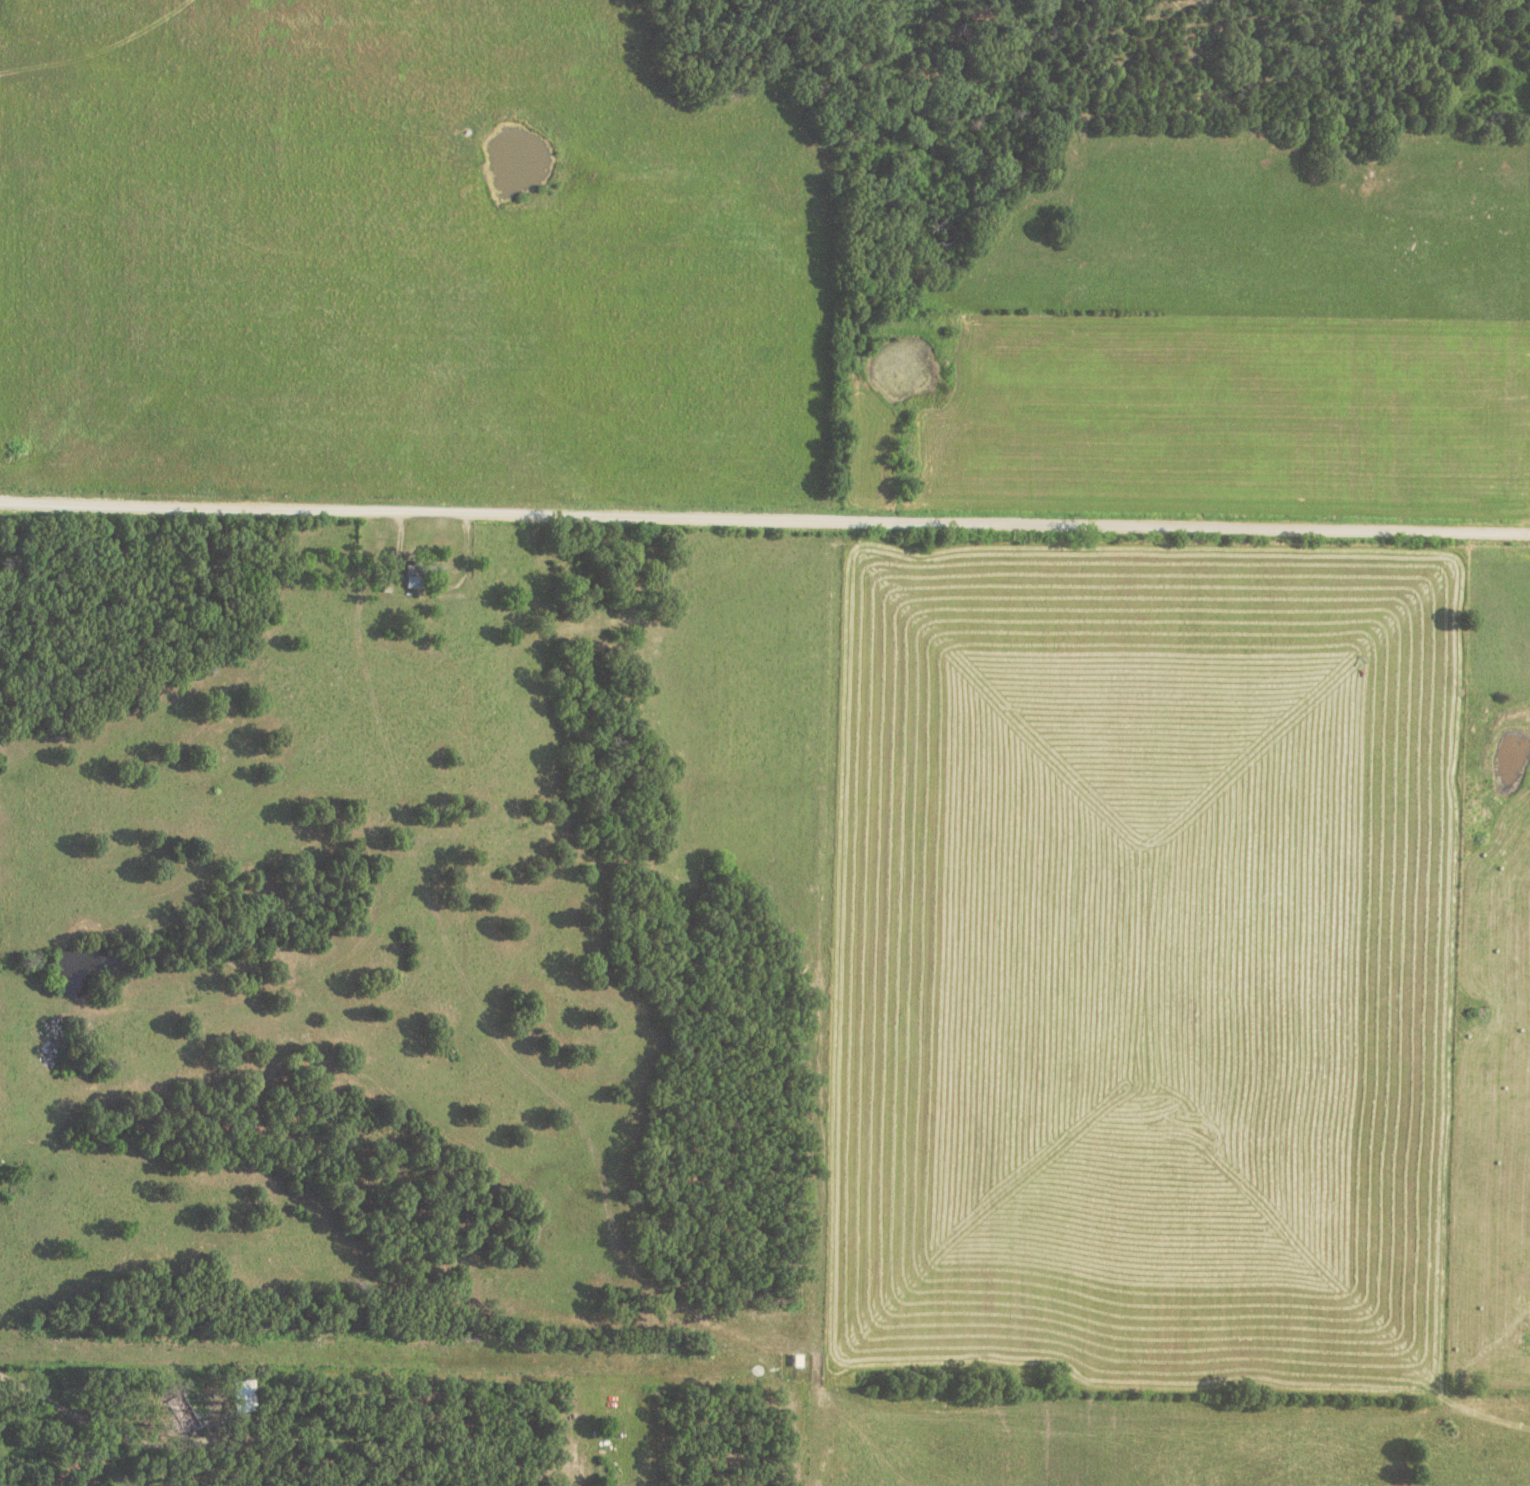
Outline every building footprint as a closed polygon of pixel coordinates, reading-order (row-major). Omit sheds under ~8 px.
[(406,584),(442,584),(442,565),(406,565),(406,584)] [(234,1410),(248,1410),(248,1381),(234,1381),(234,1410)]
